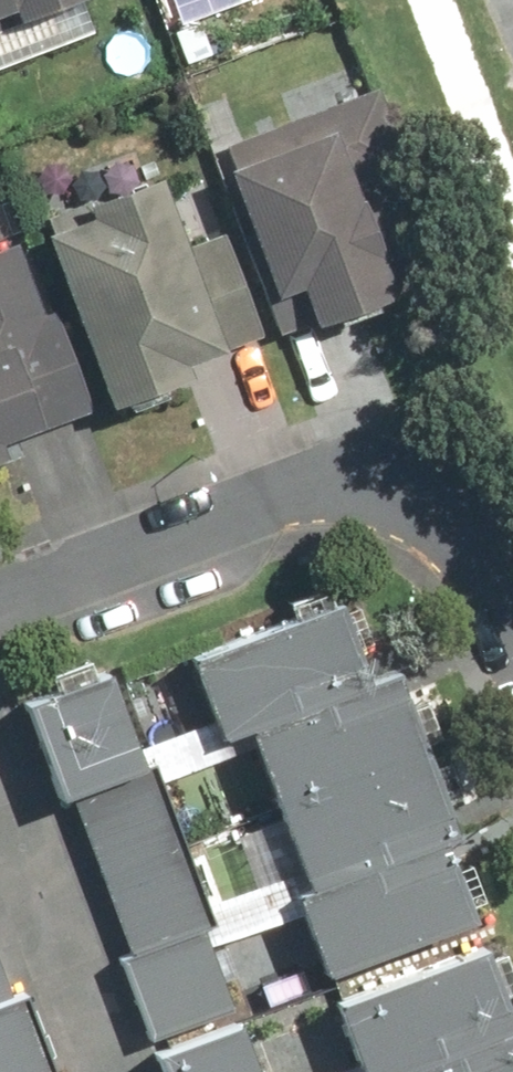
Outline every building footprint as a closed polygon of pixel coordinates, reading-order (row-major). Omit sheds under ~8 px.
[(38,11),(42,22),(97,0),(0,0),(0,25),(38,11)] [(339,330),(424,298),(407,255),(443,243),(393,92),(233,146),(284,297),(321,284),(339,330)] [(134,409),(212,381),(209,373),(281,348),(245,241),(221,249),(195,172),(111,201),(116,217),(66,236),(134,409)] [(109,410),(74,313),(59,319),(29,239),(0,250),(0,465),(31,453),(27,441),(109,410)] [(330,979),(501,911),(471,835),(467,837),(461,820),(481,812),(428,667),(401,677),(368,577),(304,598),(309,612),(193,650),(224,745),(263,732),(322,894),(300,902),(330,979)] [(127,670),(24,706),(58,802),(86,792),(142,951),(114,961),(144,1046),(248,1010),(127,670)] [(512,933),(341,1000),(369,1071),(512,1071),(512,934),(512,933)] [(54,997),(28,1007),(0,934),(0,1071),(83,1071),(54,997)] [(160,1057),(166,1071),(282,1071),(262,1018),(160,1057)]
